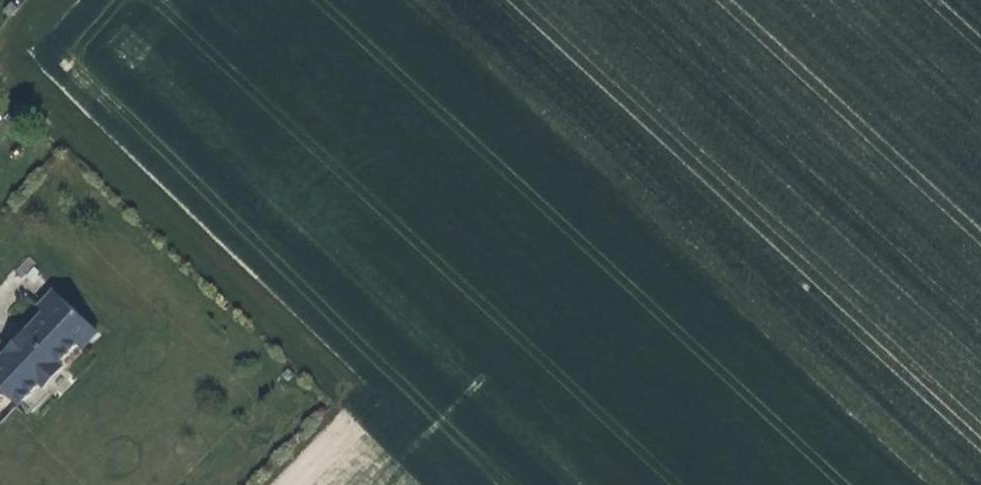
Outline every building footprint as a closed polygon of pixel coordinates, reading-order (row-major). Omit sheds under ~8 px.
[(61,362),(80,342),(86,347),(99,332),(56,292),(42,306),(48,311),(0,362),(0,383),(22,403),(42,383),(46,386),(64,366),(61,362)]
